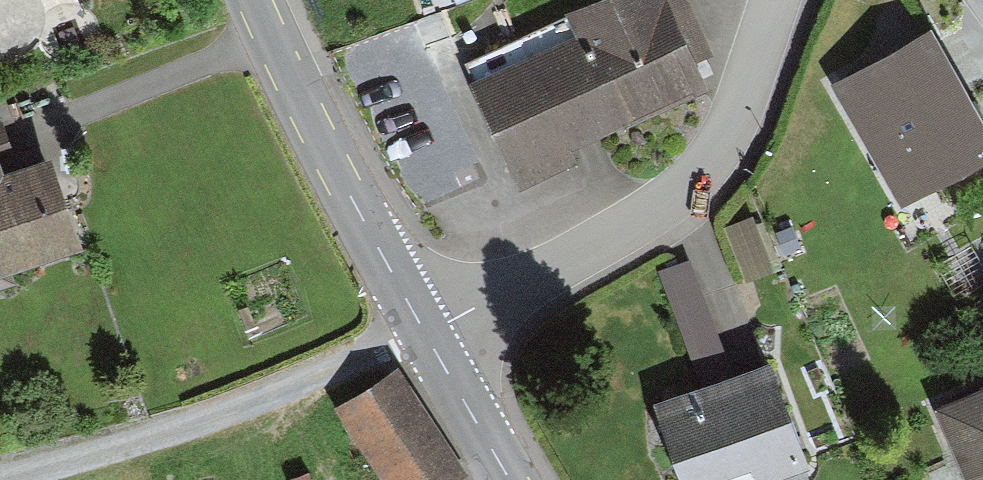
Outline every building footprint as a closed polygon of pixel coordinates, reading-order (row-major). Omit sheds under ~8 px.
[(469,82),(513,188),(575,162),(562,129),(696,73),(665,0),(573,0),(587,33),(469,82)] [(842,79),(912,198),(982,157),(982,133),(924,32),(842,79)] [(93,238),(54,130),(3,148),(0,140),(0,272),(93,238)] [(749,271),(777,264),(762,213),(735,221),(749,271)] [(654,394),(685,479),(752,479),(811,459),(773,351),(654,394)] [(914,409),(947,479),(982,479),(982,377),(914,409)] [(329,418),(372,479),(451,479),(383,382),(329,418)]
